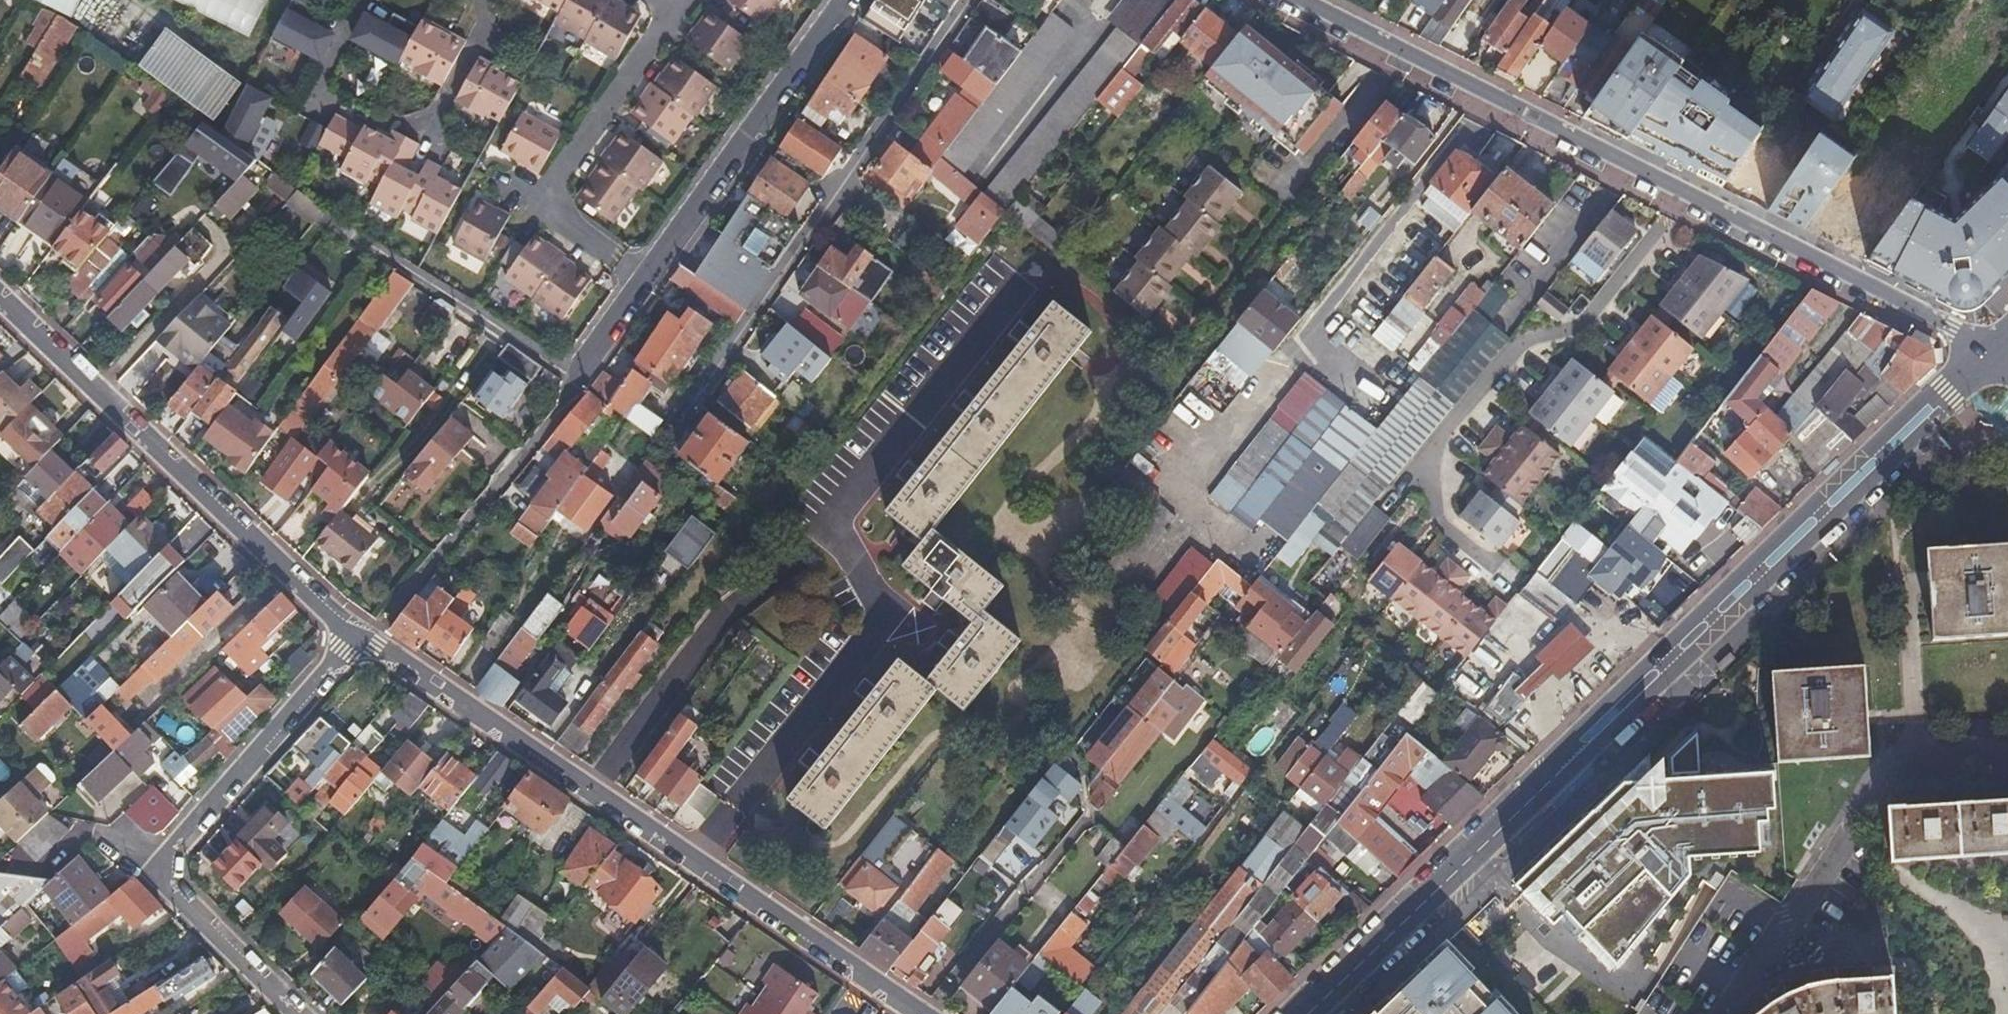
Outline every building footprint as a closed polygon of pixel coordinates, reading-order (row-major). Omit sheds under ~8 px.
[(11,14),(20,0),(0,0),(0,6),(2,10),(11,14)] [(72,19),(80,0),(30,0),(72,19)] [(268,0),(173,0),(249,37),(268,0)] [(297,0),(290,0),(270,39),(292,51),(294,46),(319,59),(329,40),(332,35),(324,31),(310,24),(317,10),(297,0)] [(560,11),(566,0),(541,0),(560,11)] [(560,11),(556,19),(586,36),(585,39),(617,56),(641,13),(625,4),(626,2),(622,0),(566,0),(560,11)] [(760,20),(761,21),(776,0),(730,0),(760,20)] [(949,12),(931,0),(876,0),(864,19),(899,43),(923,7),(943,21),(948,13),(949,12)] [(957,0),(931,0),(949,12),(957,0)] [(1061,0),(1027,0),(1049,16),(1061,0)] [(1205,9),(1194,0),(1176,0),(1161,19),(1158,22),(1143,41),(1122,66),(1121,68),(1099,95),(1121,113),(1147,81),(1136,72),(1156,48),(1157,49),(1164,40),(1174,27),(1183,35),(1205,9)] [(1176,0),(1140,0),(1099,51),(1120,67),(1121,68),(1122,66),(1143,41),(1158,22),(1161,19),(1176,0)] [(1412,1),(1433,16),(1444,0),(1413,0),(1412,1)] [(1433,16),(1418,36),(1429,42),(1438,46),(1471,0),(1444,0),(1433,16)] [(1507,53),(1534,15),(1523,6),(1527,0),(1509,0),(1482,37),(1507,53)] [(1534,15),(1546,23),(1554,10),(1560,14),(1561,15),(1565,9),(1569,3),(1565,0),(1545,0),(1534,15)] [(1614,36),(1638,0),(1620,0),(1615,7),(1614,6),(1600,27),(1614,36)] [(751,39),(749,38),(709,8),(696,25),(694,23),(685,37),(730,69),(736,61),(751,39)] [(1213,65),(1237,35),(1223,24),(1227,19),(1222,15),(1218,20),(1205,9),(1183,35),(1183,36),(1180,39),(1213,65)] [(1560,14),(1537,46),(1564,64),(1585,34),(1590,26),(1565,9),(1561,15),(1560,14)] [(1495,70),(1514,80),(1537,46),(1560,14),(1554,10),(1546,23),(1534,15),(1507,53),(1495,70)] [(1860,10),(1802,98),(1833,119),(1892,32),(1860,10)] [(401,57),(417,26),(392,13),(385,26),(372,18),(364,14),(362,20),(351,39),(375,51),(372,56),(394,68),(401,57)] [(1036,35),(1057,51),(1073,30),(1052,14),(1036,35)] [(64,18),(58,15),(51,26),(69,38),(76,27),(64,18)] [(439,24),(423,15),(417,26),(401,57),(416,65),(431,72),(429,76),(443,83),(466,38),(452,30),(450,34),(437,27),(439,24)] [(997,84),(1035,34),(1036,32),(1014,16),(999,38),(969,16),(947,48),(955,53),(997,84)] [(1213,65),(1206,74),(1245,105),(1242,108),(1276,135),(1278,132),(1303,152),(1343,104),(1250,29),(1254,23),(1250,20),(1237,35),(1213,65)] [(452,30),(439,24),(437,27),(450,34),(452,30)] [(138,64),(212,116),(238,77),(165,27),(138,64)] [(1174,47),(1180,39),(1183,36),(1183,35),(1174,27),(1164,40),(1174,47)] [(854,33),(825,78),(859,101),(889,57),(854,33)] [(1558,72),(1579,86),(1605,48),(1585,34),(1564,64),(1558,72)] [(963,175),(1057,51),(1036,35),(942,159),(946,162),(946,163),(965,178),(966,177),(963,175)] [(1595,97),(1597,98),(1632,49),(1613,36),(1605,48),(1579,86),(1587,92),(1595,97)] [(42,39),(20,75),(38,86),(61,51),(42,39)] [(1651,48),(1639,39),(1632,49),(1597,98),(1583,118),(1600,127),(1627,141),(1680,68),(1664,57),(1667,53),(1654,43),(1651,48)] [(946,66),(955,53),(947,48),(938,61),(946,66)] [(1120,67),(1099,51),(985,193),(1006,209),(1072,126),(1120,67)] [(932,170),(940,159),(997,84),(955,53),(946,66),(943,71),(968,89),(971,91),(965,100),(961,98),(956,94),(911,154),(932,170)] [(674,139),(694,110),(696,112),(717,83),(676,54),(664,70),(663,69),(654,82),(651,80),(642,93),(644,95),(633,111),(674,139)] [(486,110),(501,118),(519,86),(523,78),(507,70),(505,73),(492,66),(494,63),(480,55),(455,99),(470,106),(472,102),(486,110)] [(1700,71),(1685,60),(1680,68),(1627,141),(1700,178),(1721,189),(1753,143),(1760,132),(1725,107),(1728,104),(1694,80),(1700,71)] [(505,73),(507,70),(494,63),(492,66),(505,73)] [(431,72),(416,65),(414,68),(429,76),(431,72)] [(146,79),(146,78),(139,87),(149,95),(142,106),(154,115),(169,95),(153,84),(146,79)] [(859,101),(825,78),(802,113),(820,126),(827,116),(839,124),(846,113),(849,115),(859,101)] [(1405,87),(1399,82),(1391,92),(1397,97),(1405,87)] [(269,99),(245,86),(221,134),(247,153),(261,125),(256,123),(269,99)] [(1987,162),(2007,134),(2007,135),(2007,88),(1988,116),(1979,129),(1966,147),(1987,162)] [(968,89),(961,98),(965,100),(971,91),(968,89)] [(1587,92),(1583,98),(1591,103),(1595,97),(1587,92)] [(1362,165),(1402,114),(1385,100),(1341,155),(1349,161),(1353,157),(1362,165)] [(484,115),(486,110),(472,102),(470,106),(484,115)] [(1976,107),(1966,120),(1979,129),(1988,116),(1976,107)] [(562,132),(523,110),(503,145),(527,159),(526,161),(540,169),(562,132)] [(802,113),(779,146),(824,178),(825,177),(837,167),(842,168),(851,156),(816,131),(820,126),(802,113)] [(318,144),(345,158),(361,129),(334,114),(318,144)] [(1434,137),(1402,114),(1362,165),(1347,184),(1355,190),(1378,163),(1380,164),(1382,161),(1387,166),(1391,162),(1397,167),(1405,157),(1413,163),(1434,137)] [(8,141),(16,127),(0,117),(0,136),(8,141)] [(414,215),(439,229),(464,185),(438,172),(443,162),(430,155),(421,172),(408,165),(422,140),(409,133),(396,126),(391,134),(366,120),(361,129),(345,158),(341,165),(367,179),(370,174),(383,181),(373,199),(399,212),(403,205),(415,212),(414,215)] [(613,217),(637,182),(641,185),(663,155),(621,126),(610,142),(607,141),(598,154),(601,156),(591,169),(593,171),(578,193),(613,217)] [(1783,220),(1803,230),(1831,191),(1854,158),(1820,134),(1767,212),(1783,220)] [(1912,145),(1905,139),(1895,152),(1903,158),(1912,145)] [(1847,203),(1857,210),(1878,179),(1877,179),(1881,174),(1863,161),(1874,145),(1867,140),(1856,156),(1854,158),(1831,191),(1840,198),(1845,201),(1847,203)] [(922,183),(932,170),(911,154),(896,143),(875,171),(904,193),(908,196),(914,188),(918,190),(923,183),(922,183)] [(1753,143),(1721,189),(1737,197),(1755,206),(1778,174),(1751,156),(1758,146),(1753,143)] [(14,146),(13,148),(0,169),(0,204),(20,219),(50,176),(51,174),(14,146)] [(824,178),(779,146),(748,194),(784,219),(808,185),(823,179),(824,178)] [(1470,210),(1494,181),(1478,169),(1471,163),(1455,151),(1423,190),(1462,221),(1470,210)] [(50,176),(20,219),(40,234),(37,238),(43,242),(46,238),(55,245),(82,210),(87,203),(101,185),(63,157),(51,174),(50,176)] [(1471,163),(1478,169),(1482,164),(1475,157),(1471,163)] [(940,159),(932,170),(973,202),(957,222),(981,242),(1006,211),(1006,210),(982,191),(969,182),(965,178),(946,163),(940,159)] [(1997,175),(2000,178),(2001,179),(2007,186),(2007,161),(2004,166),(2003,167),(1999,173),(1997,175)] [(1140,261),(1116,290),(1148,316),(1173,285),(1169,281),(1193,251),(1197,255),(1222,223),(1218,220),(1243,190),(1215,168),(1211,165),(1185,196),(1189,200),(1165,229),(1161,226),(1136,257),(1140,261)] [(1554,205),(1505,167),(1494,181),(1470,210),(1519,249),(1554,205)] [(258,188),(243,174),(214,205),(229,218),(258,188)] [(297,190),(275,174),(267,182),(287,201),(297,190)] [(1563,194),(1576,178),(1572,175),(1559,191),(1563,194)] [(1865,262),(1953,306),(1970,302),(1979,301),(2007,272),(2007,186),(2001,179),(2000,178),(1952,224),(1909,201),(1865,262)] [(1878,179),(1857,210),(1865,215),(1868,217),(1872,221),(1883,228),(1904,198),(1885,184),(1878,179)] [(328,212),(319,207),(297,190),(287,201),(317,225),(317,224),(328,212)] [(748,194),(695,274),(698,276),(745,310),(800,229),(784,219),(748,194)] [(496,205),(477,195),(454,239),(488,257),(511,210),(497,203),(496,205)] [(1843,210),(1847,203),(1845,201),(1840,198),(1836,205),(1836,207),(1838,210),(1840,211),(1843,210)] [(17,224),(20,219),(0,204),(0,211),(17,224)] [(1373,225),(1382,214),(1369,205),(1362,215),(1373,225)] [(55,245),(52,249),(65,259),(63,262),(76,272),(97,248),(115,226),(109,221),(99,214),(95,220),(82,210),(55,245)] [(1636,231),(1609,210),(1579,247),(1604,267),(1605,268),(1636,231)] [(339,219),(328,212),(317,224),(329,232),(339,219)] [(115,226),(97,248),(110,259),(139,225),(126,214),(120,221),(115,226)] [(1868,217),(1865,215),(1862,221),(1869,226),(1872,221),(1868,217)] [(109,221),(115,226),(120,221),(113,216),(109,221)] [(1065,250),(1071,243),(1038,217),(1028,230),(1060,256),(1065,250)] [(20,219),(17,224),(37,238),(40,234),(20,219)] [(359,234),(339,219),(329,232),(329,233),(348,248),(359,234)] [(579,259),(566,249),(567,248),(555,239),(553,240),(537,229),(507,270),(536,291),(535,293),(564,314),(594,273),(577,261),(579,259)] [(153,270),(180,241),(175,237),(158,239),(144,256),(149,261),(146,264),(153,270)] [(43,242),(52,249),(55,245),(46,238),(43,242)] [(142,281),(155,294),(187,260),(180,253),(185,247),(180,241),(153,270),(144,279),(142,281)] [(853,288),(873,258),(874,256),(859,246),(849,259),(833,248),(821,265),(853,288)] [(1604,267),(1579,247),(1569,260),(1594,279),(1604,267)] [(76,272),(65,286),(86,304),(96,293),(120,267),(110,259),(97,248),(76,272)] [(1437,252),(1372,334),(1392,350),(1423,311),(1422,310),(1456,268),(1437,252)] [(1747,279),(1701,256),(1691,268),(1685,263),(1667,285),(1673,290),(1660,306),(1700,338),(1723,309),(1746,281),(1747,279)] [(873,258),(853,288),(870,300),(873,302),(895,271),(879,260),(878,262),(873,258)] [(914,259),(903,275),(919,286),(929,271),(922,266),(914,259)] [(851,329),(870,300),(853,288),(821,265),(801,294),(851,329)] [(98,301),(111,314),(142,281),(144,279),(131,266),(98,301)] [(300,270),(286,289),(303,302),(305,304),(284,332),(297,342),(333,294),(301,269),(300,270)] [(377,331),(412,282),(394,270),(292,411),(281,426),(294,437),(295,437),(296,438),(358,353),(375,329),(377,331)] [(946,285),(929,271),(919,286),(936,298),(946,285)] [(745,310),(698,276),(688,292),(734,324),(745,310)] [(1472,308),(1489,287),(1494,280),(1490,277),(1480,288),(1472,281),(1438,323),(1439,324),(1451,334),(1472,308)] [(111,314),(107,318),(120,331),(155,294),(142,281),(111,314)] [(1757,290),(1746,281),(1723,309),(1735,318),(1757,290)] [(1488,320),(1505,299),(1489,287),(1472,308),(1488,320)] [(1788,438),(1818,474),(1853,441),(1831,421),(1814,406),(1846,368),(1854,375),(1891,329),(1860,313),(1778,418),(1762,404),(1774,389),(1771,387),(1838,302),(1826,295),(1811,288),(1723,401),(1750,424),(1724,452),(1752,477),(1788,438)] [(1273,351),(1299,318),(1263,289),(1237,322),(1272,350),(1273,351)] [(1567,308),(1545,290),(1535,302),(1558,320),(1567,308)] [(200,293),(190,303),(202,314),(207,309),(230,328),(236,322),(200,293)] [(250,335),(224,371),(227,373),(237,381),(285,317),(276,310),(285,297),(281,294),(250,335)] [(433,335),(453,309),(440,299),(437,301),(419,324),(433,335)] [(1031,329),(1022,341),(975,400),(966,411),(920,468),(911,480),(886,512),(923,541),(904,565),(932,587),(944,597),(953,605),(971,619),(958,635),(948,648),(919,684),(896,666),(879,687),(869,699),(822,756),(811,768),(789,796),(826,827),(940,689),(963,708),(987,679),(1019,639),(983,609),(1002,584),(982,568),(933,528),(1092,330),(1055,300),(1031,329)] [(155,340),(171,353),(175,348),(199,367),(199,366),(230,328),(207,309),(202,314),(190,303),(177,316),(155,340)] [(668,315),(653,338),(692,365),(696,360),(691,356),(712,326),(695,314),(698,310),(693,307),(681,324),(668,315)] [(1433,388),(1488,320),(1472,308),(1451,334),(1421,372),(1418,376),(1433,388)] [(804,309),(791,325),(829,355),(839,343),(827,334),(830,330),(804,309)] [(1608,371),(1648,403),(1692,348),(1652,316),(1639,332),(1633,328),(1615,350),(1621,355),(1608,371)] [(1012,332),(1022,341),(1031,329),(1021,320),(1012,332)] [(1508,336),(1488,320),(1433,388),(1446,398),(1462,377),(1469,383),(1471,381),(1508,336)] [(829,355),(791,325),(787,322),(760,355),(771,363),(767,368),(785,382),(796,368),(812,381),(831,357),(829,355)] [(1252,374),(1272,350),(1237,322),(1217,346),(1252,374)] [(1421,372),(1451,334),(1439,324),(1409,362),(1421,372)] [(391,341),(377,331),(375,329),(358,353),(374,365),(391,341)] [(1831,421),(1853,441),(1867,426),(1841,409),(1860,386),(1866,391),(1881,373),(1902,393),(1933,363),(1931,349),(1914,340),(1891,329),(1854,375),(1846,368),(1814,406),(1831,421)] [(653,338),(623,383),(612,401),(609,405),(616,409),(624,415),(652,436),(662,421),(651,413),(656,407),(644,399),(653,385),(665,393),(683,368),(688,371),(692,365),(653,338)] [(155,340),(151,344),(167,357),(171,353),(155,340)] [(498,355),(497,355),(532,379),(542,365),(508,342),(498,355)] [(175,348),(171,353),(195,372),(199,367),(175,348)] [(397,383),(409,367),(414,360),(398,349),(382,371),(397,383)] [(1542,398),(1529,414),(1569,446),(1613,391),(1573,359),(1560,375),(1554,371),(1536,393),(1542,398)] [(195,372),(169,402),(188,417),(190,414),(194,410),(217,379),(199,366),(199,367),(195,372)] [(420,408),(436,387),(409,367),(397,383),(382,371),(369,389),(412,419),(420,408)] [(474,396),(503,418),(530,383),(512,369),(503,379),(492,371),(474,396)] [(623,383),(604,369),(592,386),(589,390),(609,405),(612,401),(623,383)] [(12,379),(12,378),(4,370),(0,374),(0,424),(6,430),(25,410),(28,407),(29,406),(24,402),(6,385),(12,379)] [(217,379),(194,410),(212,425),(227,405),(236,393),(229,388),(221,381),(227,373),(224,371),(217,379)] [(776,396),(745,371),(736,382),(731,390),(721,402),(723,404),(715,416),(742,436),(749,427),(751,427),(776,396)] [(1231,512),(1328,389),(1307,372),(1209,495),(1231,512)] [(1866,391),(1886,408),(1902,393),(1881,373),(1866,391)] [(1446,398),(1433,388),(1418,376),(1377,427),(1287,540),(1275,555),(1289,566),(1312,538),(1331,553),(1338,545),(1371,504),(1469,383),(1462,377),(1446,398)] [(40,393),(41,392),(29,381),(22,388),(12,379),(6,385),(24,402),(29,406),(39,394),(40,393)] [(731,390),(736,382),(732,379),(726,386),(731,390)] [(436,389),(427,401),(435,407),(444,395),(436,389)] [(1287,540),(1377,427),(1328,389),(1231,512),(1239,519),(1238,519),(1250,529),(1259,518),(1287,540)] [(610,416),(616,409),(609,405),(589,390),(543,445),(560,459),(549,474),(553,477),(550,481),(518,521),(538,535),(539,535),(551,518),(552,516),(557,509),(587,467),(600,449),(593,443),(580,461),(567,450),(584,431),(588,434),(598,423),(594,420),(602,410),(610,416)] [(966,411),(975,400),(965,391),(956,403),(966,411)] [(227,461),(245,474),(275,434),(257,421),(254,425),(246,419),(227,405),(212,425),(209,430),(204,437),(222,451),(230,457),(227,461)] [(254,425),(257,421),(270,411),(262,405),(246,419),(254,425)] [(39,417),(28,407),(25,410),(6,430),(2,434),(36,467),(52,450),(62,439),(50,428),(53,425),(42,414),(39,417)] [(194,410),(190,414),(209,430),(212,425),(194,410)] [(45,411),(42,414),(53,425),(57,422),(45,411)] [(715,416),(712,414),(680,457),(704,474),(715,482),(718,485),(750,442),(742,436),(715,416)] [(451,416),(405,472),(426,490),(472,434),(451,416)] [(1511,438),(1495,426),(1477,449),(1492,461),(1482,474),(1496,486),(1488,497),(1481,491),(1460,517),(1498,548),(1519,521),(1511,515),(1559,455),(1522,424),(1511,438)] [(59,526),(93,490),(93,489),(81,478),(88,471),(96,479),(127,446),(114,433),(76,473),(51,499),(50,500),(41,510),(43,511),(59,526)] [(1676,462),(1642,436),(1592,499),(1622,522),(1604,546),(1574,522),(1551,551),(1562,560),(1548,582),(1577,603),(1594,579),(1617,599),(1624,592),(1627,595),(1636,583),(1639,585),(1663,554),(1664,553),(1662,551),(1669,542),(1681,553),(1695,537),(1697,539),(1714,517),(1718,519),(1729,503),(1719,495),(1701,481),(1692,474),(1676,462)] [(295,437),(294,437),(262,478),(286,498),(309,469),(320,478),(330,466),(319,457),(318,456),(299,441),(296,438),(295,437)] [(358,488),(370,473),(329,443),(319,457),(330,466),(343,476),(358,488)] [(1716,461),(1691,443),(1676,462),(1692,474),(1701,481),(1719,495),(1726,485),(1708,471),(1716,461)] [(557,509),(552,516),(559,521),(565,515),(587,531),(613,495),(593,480),(611,456),(600,448),(600,449),(587,467),(557,509)] [(26,477),(50,500),(51,499),(76,473),(52,450),(36,467),(26,477)] [(911,480),(920,468),(910,460),(901,472),(911,480)] [(651,465),(645,461),(598,523),(622,541),(624,537),(627,539),(630,538),(667,488),(662,485),(666,479),(651,468),(651,465)] [(338,513),(341,509),(358,488),(343,476),(330,466),(320,478),(315,484),(334,497),(330,502),(327,506),(338,513)] [(1119,467),(1108,480),(1122,491),(1145,509),(1154,499),(1156,496),(1119,467)] [(715,482),(704,474),(698,483),(708,491),(715,482)] [(731,514),(741,501),(718,485),(715,482),(708,491),(705,495),(731,514)] [(311,489),(330,502),(334,497),(315,484),(311,489)] [(107,504),(111,500),(97,485),(93,489),(93,490),(107,504)] [(26,506),(31,500),(17,487),(7,498),(21,511),(26,506)] [(1745,515),(1762,528),(1780,511),(1753,488),(1741,502),(1734,497),(1729,503),(1740,511),(1745,515)] [(108,505),(107,504),(93,490),(59,526),(53,533),(52,532),(51,534),(65,548),(77,536),(78,537),(108,505)] [(136,517),(140,513),(153,500),(143,490),(126,508),(136,517)] [(1154,499),(1145,509),(1104,564),(1124,580),(1174,516),(1154,499)] [(37,517),(43,511),(41,510),(31,500),(26,506),(37,517)] [(1388,518),(1371,504),(1338,545),(1356,559),(1388,518)] [(129,525),(108,505),(78,537),(77,536),(65,548),(62,551),(61,552),(83,573),(99,556),(111,543),(129,525)] [(338,513),(314,542),(351,572),(378,539),(341,509),(338,513)] [(1728,524),(1731,528),(1745,515),(1740,511),(1728,524)] [(169,545),(171,543),(140,513),(136,517),(129,525),(111,543),(122,554),(110,566),(130,585),(169,545)] [(716,533),(691,514),(667,546),(692,565),(716,533)] [(1731,528),(1746,544),(1762,528),(1745,515),(1731,528)] [(518,521),(511,530),(532,544),(538,535),(518,521)] [(1517,550),(1530,529),(1518,522),(1505,542),(1517,550)] [(3,583),(37,548),(22,534),(10,547),(0,556),(0,581),(3,583)] [(51,534),(47,537),(62,551),(65,548),(51,534)] [(594,545),(586,539),(580,548),(591,556),(596,551),(594,545)] [(10,547),(7,543),(0,550),(0,556),(10,547)] [(99,556),(110,566),(122,554),(111,543),(99,556)] [(1931,640),(2007,635),(2007,543),(1925,548),(1931,640)] [(1368,580),(1466,658),(1507,606),(1495,596),(1482,612),(1456,591),(1469,576),(1446,558),(1434,573),(1397,544),(1368,580)] [(1368,580),(1397,544),(1396,544),(1368,580)] [(185,561),(169,545),(130,585),(111,603),(127,619),(185,561)] [(1194,547),(1150,601),(1171,617),(1191,591),(1214,563),(1194,547)] [(1243,595),(1251,584),(1218,558),(1214,563),(1191,591),(1206,603),(1207,604),(1225,581),(1243,595)] [(218,590),(225,584),(214,574),(194,592),(178,575),(138,615),(146,623),(156,614),(174,633),(218,590)] [(1259,574),(1255,580),(1260,584),(1264,579),(1259,574)] [(566,631),(589,649),(613,617),(620,608),(636,586),(625,577),(614,591),(621,597),(609,614),(590,600),(589,601),(584,608),(579,605),(566,622),(570,625),(566,631)] [(1265,662),(1275,649),(1280,654),(1303,624),(1293,617),(1296,613),(1260,584),(1255,580),(1251,584),(1243,595),(1237,604),(1247,613),(1241,621),(1243,623),(1239,629),(1242,631),(1234,640),(1263,664),(1265,662)] [(475,593),(463,585),(449,605),(461,613),(475,593)] [(944,597),(932,587),(923,598),(935,608),(944,597)] [(422,612),(433,596),(423,589),(410,604),(422,612)] [(234,606),(218,590),(174,633),(165,642),(147,659),(122,684),(115,691),(126,703),(152,677),(157,681),(234,606)] [(1171,617),(1168,620),(1183,632),(1206,603),(1191,591),(1171,617)] [(246,670),(250,674),(269,657),(259,647),(270,636),(269,635),(298,609),(281,592),(223,648),(246,670)] [(548,592),(477,688),(503,706),(512,694),(522,680),(512,674),(513,672),(520,663),(565,605),(548,592)] [(579,605),(584,608),(589,601),(578,592),(572,600),(579,605)] [(1330,601),(1334,596),(1329,592),(1326,597),(1330,601)] [(410,604),(390,630),(419,649),(428,637),(447,609),(449,607),(433,596),(422,612),(410,604)] [(20,640),(34,624),(12,603),(12,604),(0,616),(0,621),(20,640)] [(1296,672),(1335,621),(1318,607),(1278,657),(1296,672)] [(474,629),(447,609),(428,637),(454,656),(474,629)] [(479,646),(503,612),(502,611),(479,646)] [(514,619),(503,612),(479,646),(490,653),(514,619)] [(1293,617),(1303,624),(1307,620),(1296,613),(1293,617)] [(156,633),(165,642),(174,633),(156,614),(146,623),(156,633)] [(1168,620),(1146,648),(1161,660),(1169,667),(1187,645),(1192,648),(1196,643),(1183,632),(1168,620)] [(572,720),(588,731),(605,708),(607,709),(633,674),(644,660),(655,645),(653,644),(662,631),(649,621),(645,626),(572,720)] [(1557,683),(1593,648),(1569,623),(1533,657),(1541,665),(1548,672),(1557,683)] [(937,639),(948,648),(958,635),(947,626),(937,639)] [(743,629),(735,639),(745,647),(753,637),(743,629)] [(139,650),(147,659),(165,642),(156,633),(139,650)] [(1365,650),(1371,642),(1363,636),(1357,644),(1365,650)] [(558,642),(516,698),(550,723),(565,702),(547,688),(562,666),(567,670),(577,657),(558,642)] [(1187,645),(1169,667),(1174,671),(1192,648),(1187,645)] [(1270,666),(1280,654),(1275,649),(1265,662),(1270,666)] [(1391,672),(1399,663),(1385,652),(1378,662),(1391,672)] [(90,656),(76,670),(95,690),(109,676),(90,656)] [(11,688),(12,687),(21,696),(34,683),(25,674),(8,658),(0,666),(0,699),(11,688)] [(644,660),(633,674),(637,678),(648,663),(644,660)] [(520,663),(513,672),(518,676),(525,667),(520,663)] [(1523,684),(1525,694),(1548,672),(1541,665),(1523,684)] [(1863,665),(1771,671),(1778,762),(1869,756),(1863,665)] [(185,697),(214,727),(247,697),(218,667),(185,697)] [(1125,684),(1116,695),(1122,699),(1129,705),(1143,717),(1158,698),(1167,687),(1175,678),(1161,667),(1153,676),(1138,695),(1125,684)] [(57,689),(71,704),(85,720),(102,703),(115,691),(122,684),(112,673),(109,676),(95,690),(76,670),(59,687),(57,689)] [(1486,706),(1506,721),(1527,701),(1525,694),(1523,684),(1521,677),(1513,670),(1486,706)] [(57,689),(45,676),(25,697),(36,709),(57,689)] [(860,692),(869,699),(879,687),(870,679),(867,677),(857,689),(860,692)] [(1176,713),(1163,730),(1173,738),(1206,699),(1186,682),(1183,686),(1175,678),(1167,687),(1158,698),(1176,713)] [(217,730),(229,740),(275,699),(266,689),(261,684),(247,697),(214,727),(217,730)] [(36,709),(20,725),(35,740),(71,704),(57,689),(36,709)] [(407,733),(430,704),(411,692),(394,716),(402,722),(399,726),(405,731),(407,733)] [(1122,699),(1116,695),(1113,699),(1118,703),(1122,699)] [(1100,770),(1085,788),(1085,789),(1084,790),(1088,798),(1089,802),(1099,810),(1115,790),(1111,787),(1157,729),(1161,732),(1163,730),(1176,713),(1158,698),(1143,717),(1100,770)] [(1122,699),(1118,703),(1126,710),(1129,705),(1122,699)] [(102,703),(85,720),(107,742),(114,750),(131,734),(102,703)] [(1286,773),(1301,785),(1324,758),(1357,715),(1344,704),(1330,721),(1334,724),(1313,749),(1308,745),(1286,773)] [(1086,758),(1100,770),(1143,717),(1129,705),(1126,710),(1086,758)] [(1486,706),(1478,716),(1496,730),(1506,721),(1486,706)] [(1472,726),(1442,762),(1469,783),(1494,751),(1505,737),(1496,730),(1478,716),(1468,708),(1461,717),(1472,726)] [(652,786),(654,784),(673,758),(683,745),(697,727),(679,714),(674,720),(665,732),(634,773),(652,786)] [(293,745),(318,766),(304,781),(298,776),(298,777),(285,792),(299,804),(325,774),(351,744),(352,744),(321,716),(293,745)] [(556,742),(571,753),(588,731),(572,720),(556,742)] [(159,735),(146,721),(131,734),(114,750),(132,769),(137,775),(154,760),(144,750),(159,735)] [(377,729),(370,723),(352,744),(351,744),(358,751),(377,729)] [(367,757),(385,736),(377,729),(358,751),(351,744),(325,774),(331,779),(315,797),(325,806),(330,800),(367,757)] [(218,749),(226,759),(236,747),(229,740),(217,730),(208,738),(183,761),(173,751),(160,765),(180,784),(218,749)] [(1355,840),(1398,878),(1421,856),(1375,814),(1408,773),(1429,792),(1421,800),(1452,826),(1484,795),(1469,783),(1442,762),(1406,733),(1341,816),(1336,822),(1355,840)] [(420,785),(438,763),(409,738),(383,770),(382,771),(390,778),(412,795),(420,785)] [(1277,766),(1286,773),(1308,745),(1299,738),(1277,766)] [(1230,797),(1252,770),(1212,739),(1191,765),(1200,772),(1197,775),(1209,785),(1221,769),(1235,781),(1225,793),(1230,797)] [(114,750),(107,742),(85,763),(93,771),(114,750)] [(808,765),(811,768),(822,756),(817,752),(810,746),(800,759),(808,765)] [(466,761),(450,748),(447,752),(463,765),(466,761)] [(1301,786),(1325,804),(1360,759),(1346,748),(1333,765),(1324,758),(1301,785),(1301,786)] [(82,781),(77,785),(82,790),(86,785),(99,800),(132,769),(114,750),(93,771),(82,781)] [(514,762),(497,750),(484,768),(477,776),(472,783),(484,793),(495,779),(501,783),(516,763),(514,762)] [(1064,751),(1055,763),(1069,775),(1076,769),(1064,751)] [(472,783),(477,776),(463,765),(447,752),(438,763),(420,785),(451,809),(469,787),(472,783)] [(383,770),(367,757),(330,800),(347,813),(374,781),(382,771),(383,770)] [(654,784),(683,805),(685,802),(699,784),(703,779),(673,758),(654,784)] [(0,797),(0,835),(5,830),(17,842),(44,816),(47,813),(37,802),(42,797),(38,792),(54,778),(52,771),(44,763),(38,761),(0,797)] [(1054,762),(1038,782),(979,855),(991,865),(1015,834),(1031,847),(1056,815),(1045,807),(1056,793),(1067,801),(1081,784),(1069,775),(1055,763),(1054,762)] [(390,778),(382,771),(374,781),(385,791),(391,784),(388,781),(390,778)] [(1774,781),(1774,771),(1624,782),(1515,885),(1533,904),(1531,906),(1539,914),(1541,912),(1554,925),(1567,913),(1616,965),(1690,875),(1689,857),(1760,852),(1758,822),(1768,821),(1768,809),(1775,809),(1774,781)] [(541,832),(567,798),(530,773),(505,806),(541,832)] [(1178,827),(1195,841),(1204,830),(1179,809),(1169,802),(1177,792),(1181,796),(1187,789),(1178,781),(1156,809),(1178,827)] [(699,784),(685,802),(702,815),(716,796),(702,786),(699,784)] [(152,785),(124,811),(143,829),(154,834),(162,830),(178,813),(152,785)] [(1169,802),(1179,809),(1192,793),(1187,789),(1181,796),(1177,792),(1169,802)] [(2007,853),(2007,799),(1890,806),(1893,860),(2007,853)] [(1187,1012),(1187,1011),(1251,930),(1260,919),(1283,889),(1302,866),(1309,857),(1336,822),(1341,816),(1325,804),(1306,828),(1286,854),(1260,887),(1211,949),(1159,1013),(1185,1013),(1187,1012)] [(270,805),(237,839),(270,871),(285,854),(271,840),(288,822),(270,805)] [(1165,843),(1178,827),(1156,809),(1147,820),(1125,846),(1108,868),(1103,874),(1112,881),(1113,882),(1121,872),(1126,875),(1135,863),(1137,864),(1159,837),(1165,843)] [(1211,949),(1260,887),(1286,854),(1306,828),(1285,810),(1264,836),(1238,869),(1123,1013),(1159,1013),(1211,949)] [(378,836),(391,820),(379,811),(366,826),(378,836)] [(893,814),(838,884),(876,914),(903,881),(890,871),(894,867),(888,862),(914,830),(893,814)] [(68,831),(47,815),(16,844),(34,863),(68,831)] [(466,835),(444,818),(411,859),(446,884),(451,877),(480,838),(481,838),(470,829),(466,835)] [(1309,857),(1325,873),(1355,840),(1336,822),(1309,857)] [(613,851),(616,846),(589,829),(561,871),(584,886),(588,881),(613,851)] [(1125,846),(1113,836),(1096,857),(1108,868),(1125,846)] [(938,848),(898,898),(914,911),(954,861),(938,848)] [(660,891),(613,851),(588,881),(636,921),(660,891)] [(95,907),(110,895),(78,855),(52,879),(44,886),(74,924),(95,907)] [(1350,904),(1361,914),(1366,909),(1325,873),(1309,857),(1302,866),(1312,876),(1292,897),(1293,899),(1317,920),(1340,895),(1345,899),(1350,904)] [(372,931),(381,939),(415,900),(416,901),(424,892),(447,908),(446,914),(457,921),(462,919),(477,929),(475,931),(492,943),(501,933),(507,926),(491,914),(463,895),(446,884),(411,859),(407,864),(403,869),(394,879),(392,881),(386,888),(358,920),(372,931)] [(394,862),(384,874),(392,881),(394,879),(403,869),(394,862)] [(1135,863),(1126,875),(1133,880),(1142,868),(1137,864),(1135,863)] [(1010,880),(992,866),(983,876),(1001,891),(1010,880)] [(384,874),(380,871),(374,878),(386,888),(392,881),(384,874)] [(52,879),(0,873),(0,928),(1,927),(8,920),(22,907),(44,886),(52,879)] [(1103,874),(1094,885),(1103,893),(1112,881),(1103,874)] [(1186,883),(1198,892),(1204,884),(1192,875),(1186,883)] [(135,926),(162,905),(142,885),(133,876),(110,895),(95,907),(74,924),(55,939),(72,965),(82,958),(92,950),(85,940),(99,929),(121,911),(135,926)] [(451,877),(446,884),(463,895),(467,889),(451,877)] [(491,914),(507,926),(511,928),(535,946),(547,932),(557,920),(511,887),(491,914)] [(282,910),(296,923),(319,945),(339,922),(317,900),(304,888),(282,910)] [(1089,909),(1098,899),(1089,892),(1081,902),(1087,907),(1089,909)] [(929,918),(893,965),(897,968),(894,972),(903,978),(905,975),(909,978),(907,981),(915,986),(924,972),(918,967),(929,954),(952,924),(946,919),(960,901),(949,893),(929,918)] [(253,904),(244,896),(237,903),(246,911),(253,904)] [(898,898),(884,916),(900,929),(914,911),(898,898)] [(1251,930),(1298,974),(1309,963),(1293,947),(1309,929),(1317,920),(1293,899),(1269,927),(1260,919),(1251,930)] [(1071,980),(1079,987),(1093,969),(1068,949),(1092,919),(1084,912),(1087,907),(1081,902),(1077,907),(1039,954),(1047,961),(1071,980)] [(10,936),(11,938),(32,917),(22,907),(8,920),(1,927),(0,928),(0,945),(10,936)] [(884,916),(859,948),(889,969),(913,939),(900,929),(884,916)] [(1317,920),(1309,929),(1314,934),(1322,926),(1317,920)] [(464,1007),(465,1007),(504,963),(522,979),(532,968),(549,983),(563,968),(554,961),(535,946),(511,928),(507,926),(501,933),(492,943),(474,963),(470,967),(448,992),(458,1001),(464,1007)] [(1482,943),(1466,927),(1463,930),(1478,946),(1482,943)] [(1244,1013),(1257,1013),(1298,974),(1251,930),(1187,1011),(1187,1012),(1189,1013),(1221,1013),(1223,1011),(1232,1002),(1244,1013)] [(565,947),(547,932),(535,946),(554,961),(565,947)] [(995,1009),(1012,987),(1018,980),(1027,968),(1010,954),(994,941),(962,982),(995,1009)] [(1510,1013),(1470,971),(1467,973),(1442,947),(1444,945),(1444,944),(1370,1013),(1510,1013)] [(644,946),(629,964),(601,999),(616,1011),(619,1013),(620,1013),(666,965),(644,946)] [(335,947),(314,971),(345,1003),(366,980),(335,947)] [(1015,948),(1010,954),(1027,968),(1032,962),(1015,948)] [(4,979),(16,969),(17,968),(0,950),(0,982),(4,979)] [(474,963),(463,953),(447,970),(438,962),(412,991),(432,1009),(448,992),(470,967),(474,963)] [(589,989),(590,990),(601,999),(629,964),(617,954),(589,989)] [(935,959),(929,954),(918,967),(924,972),(935,959)] [(1027,987),(1047,961),(1039,954),(1032,962),(1027,968),(1018,980),(1027,987)] [(215,974),(205,959),(207,958),(206,957),(204,958),(202,955),(163,981),(162,979),(130,1000),(108,1013),(132,1013),(137,1010),(139,1013),(162,998),(164,1000),(171,995),(175,1000),(192,988),(195,993),(200,989),(197,985),(215,974)] [(82,978),(90,973),(82,958),(72,965),(82,978)] [(130,1000),(114,977),(119,974),(110,960),(90,973),(82,978),(80,980),(77,982),(98,1013),(108,1013),(130,1000)] [(773,963),(762,981),(767,984),(751,1006),(747,1003),(739,1013),(812,1013),(806,1010),(817,993),(773,963)] [(1894,975),(1873,977),(1872,967),(1838,969),(1839,980),(1824,981),(1811,984),(1799,987),(1789,992),(1784,983),(1765,994),(1769,1003),(1756,1013),(1755,1013),(1897,1013),(1894,975)] [(575,1006),(590,990),(589,989),(563,968),(549,983),(537,997),(522,1013),(538,1013),(546,1005),(547,1003),(557,992),(562,996),(575,1006)] [(28,984),(16,969),(4,979),(16,994),(21,989),(22,990),(28,984)] [(4,979),(0,982),(0,1013),(29,1013),(37,1009),(22,990),(21,989),(16,994),(4,979)] [(72,1013),(98,1013),(77,982),(69,987),(59,994),(72,1013)] [(1059,1011),(1038,994),(1031,1003),(1012,987),(995,1009),(990,1013),(1057,1013),(1059,1011)] [(1101,1004),(1083,990),(1078,997),(1064,1013),(1092,1013),(1101,1004)] [(464,1007),(458,1001),(448,992),(432,1009),(428,1013),(458,1013),(464,1007)] [(557,992),(547,1003),(553,1007),(562,996),(557,992)] [(405,1009),(401,1005),(393,1013),(401,1013),(405,1009)] [(41,1006),(37,1009),(29,1013),(46,1013),(41,1006)]
